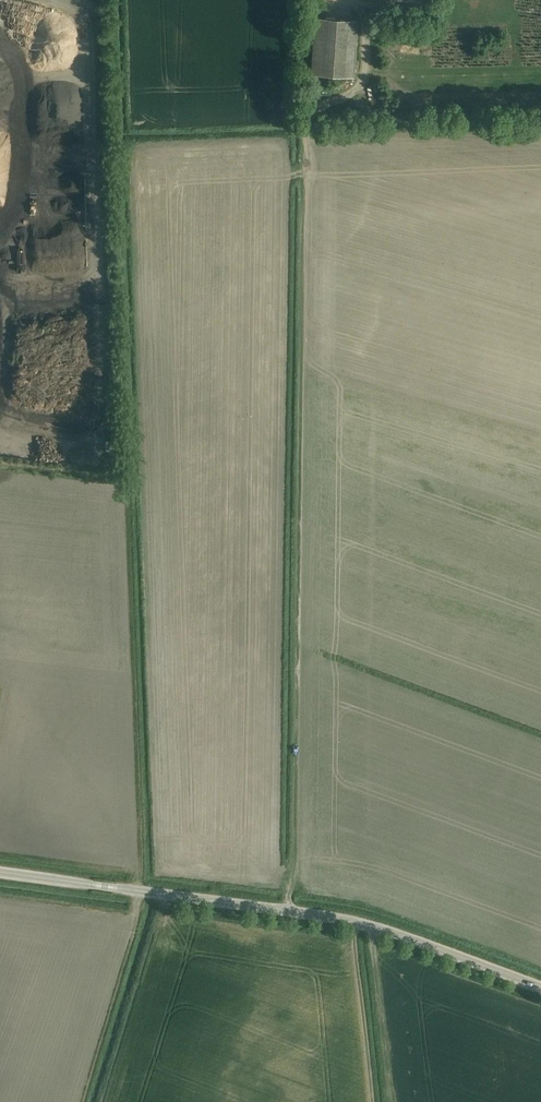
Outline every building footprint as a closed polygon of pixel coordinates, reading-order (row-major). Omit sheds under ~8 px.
[(311,73),(354,76),(358,19),(315,16),(311,73)] [(106,360),(117,361),(118,353),(107,353),(106,360)]
